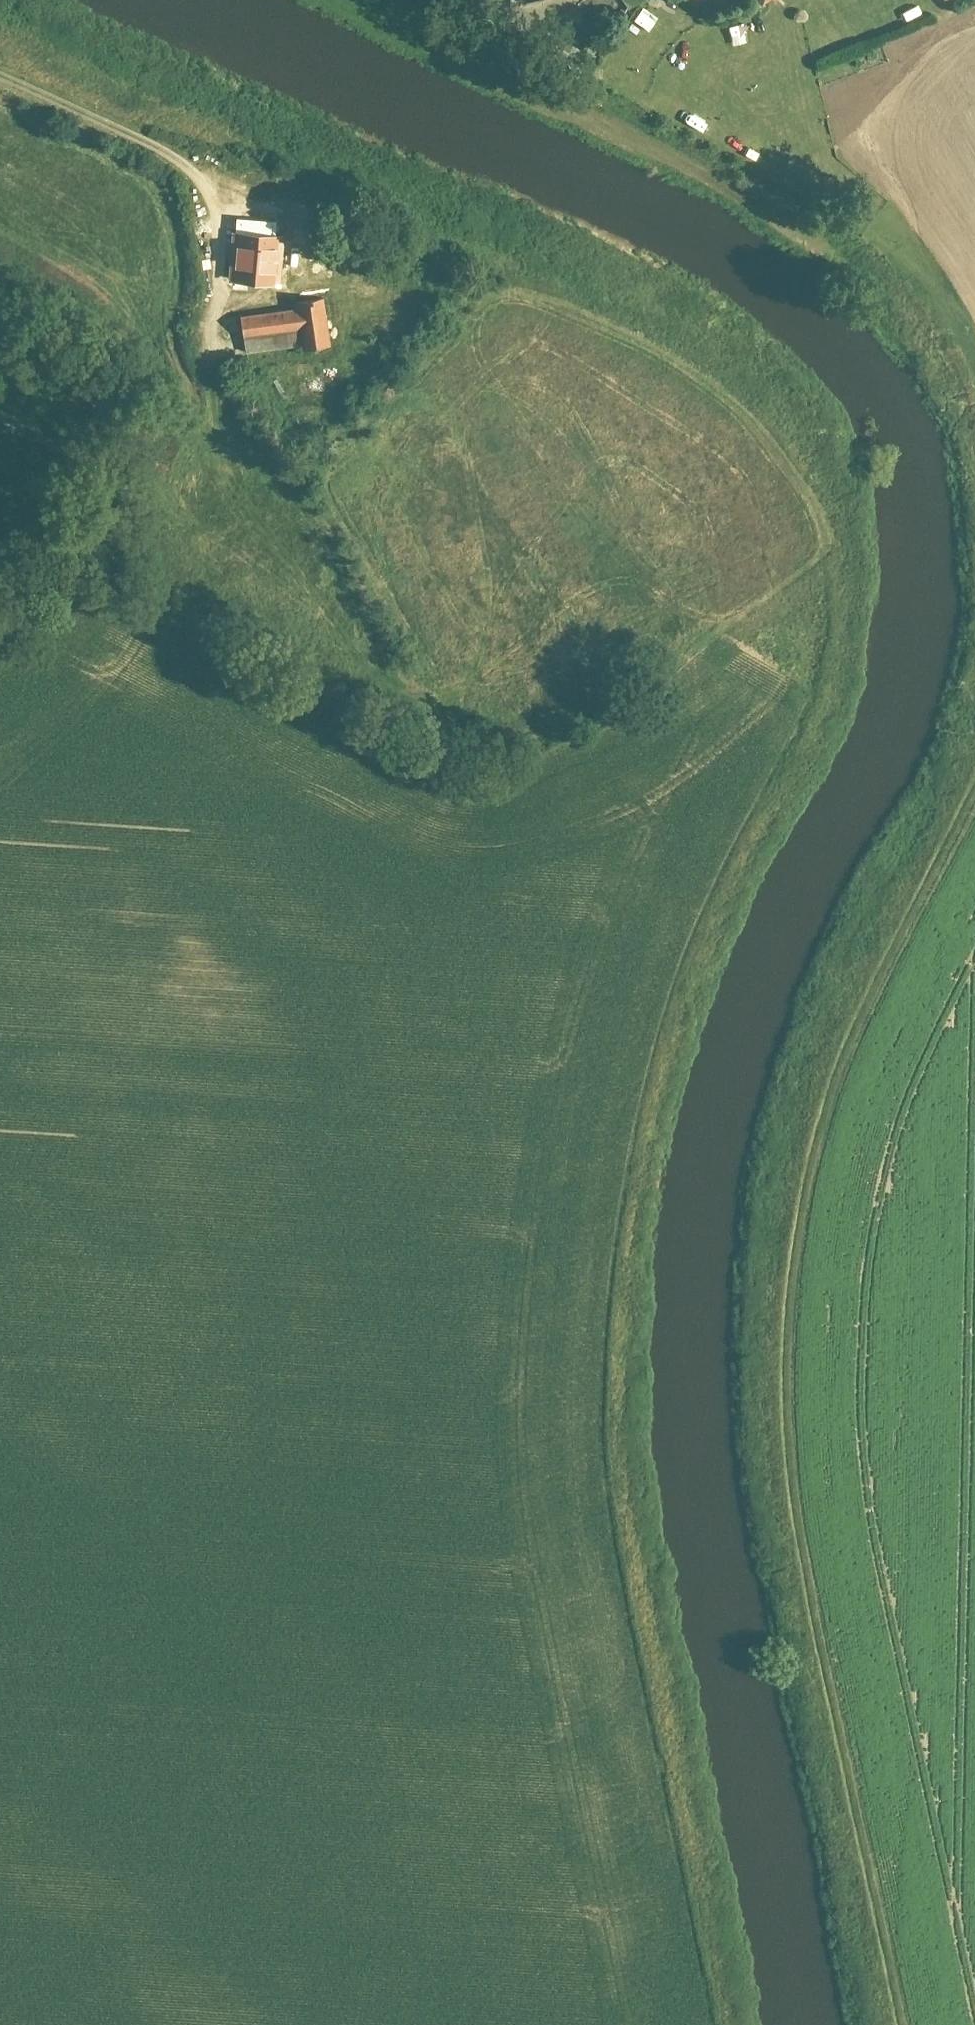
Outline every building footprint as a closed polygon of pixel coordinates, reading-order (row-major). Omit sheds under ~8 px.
[(271,189),(234,186),(225,277),(272,282),(277,231),(267,230),(271,189)] [(283,294),(284,304),(227,311),(230,336),(292,329),(294,347),(321,344),(315,290),(283,294)]
